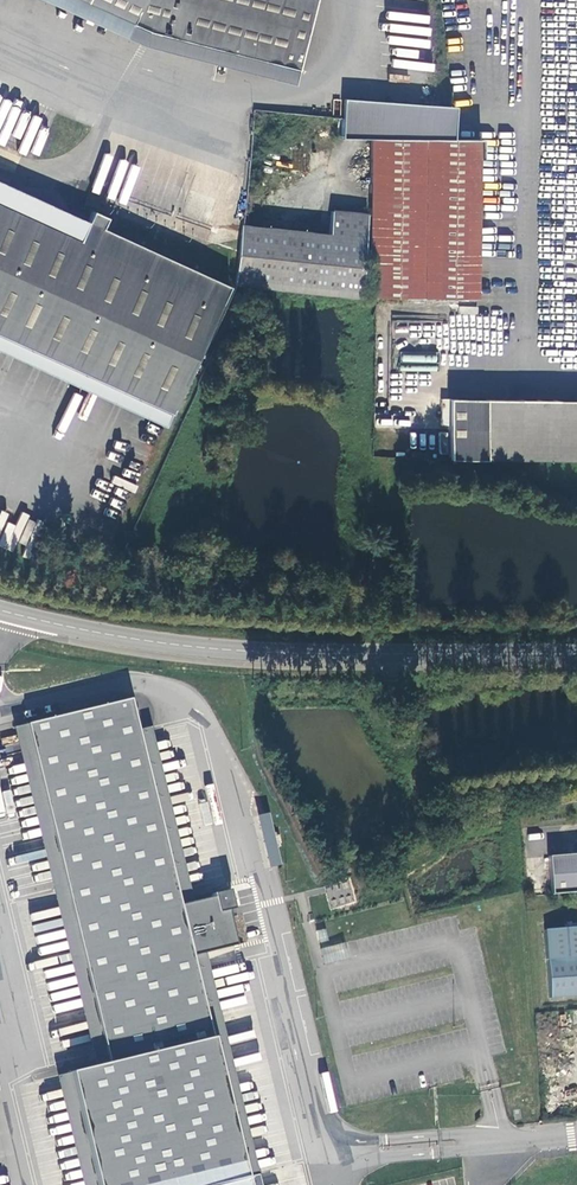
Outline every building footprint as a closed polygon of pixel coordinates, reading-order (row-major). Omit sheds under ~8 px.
[(78,0),(41,0),(141,46),(294,84),(298,70),(150,32),(78,0)] [(150,32),(298,70),(315,0),(78,0),(150,32)] [(404,138),(451,138),(453,105),(431,104),(342,97),(339,137),(370,139),(370,137),(371,137),(404,138)] [(454,300),(477,300),(479,157),(480,157),(480,138),(451,138),(404,138),(371,137),(370,137),(370,139),(367,298),(390,298),(454,300)] [(0,183),(0,206),(78,243),(87,224),(0,183)] [(168,416),(227,289),(102,230),(106,220),(92,213),(87,224),(78,243),(0,206),(0,338),(168,416)] [(364,237),(367,214),(331,211),(329,234),(364,237)] [(490,222),(490,229),(530,230),(530,223),(490,222)] [(358,298),(364,237),(329,234),(240,225),(234,286),(358,298)] [(162,429),(168,416),(0,338),(0,354),(162,429)] [(481,472),(483,400),(448,399),(447,436),(445,471),(481,472)] [(498,473),(576,475),(576,403),(483,400),(481,472),(498,473)] [(21,552),(32,516),(16,511),(5,547),(21,552)] [(244,1178),(191,956),(204,953),(235,946),(228,917),(226,911),(231,910),(232,909),(227,890),(211,894),(212,897),(192,902),(179,905),(136,730),(129,699),(25,725),(106,1063),(93,1066),(68,1072),(95,1184),(215,1184),(244,1178)] [(12,728),(93,1066),(106,1063),(25,725),(12,728)] [(149,727),(136,730),(179,905),(192,902),(149,727)] [(254,816),(267,868),(279,866),(266,814),(254,816)] [(548,856),(550,894),(576,892),(576,854),(548,856)] [(544,929),(549,997),(576,995),(576,926),(544,929)] [(204,953),(191,956),(244,1178),(257,1175),(204,953)] [(68,1072),(55,1076),(81,1184),(95,1184),(68,1072)] [(244,1178),(246,1184),(259,1184),(257,1175),(244,1178)]
